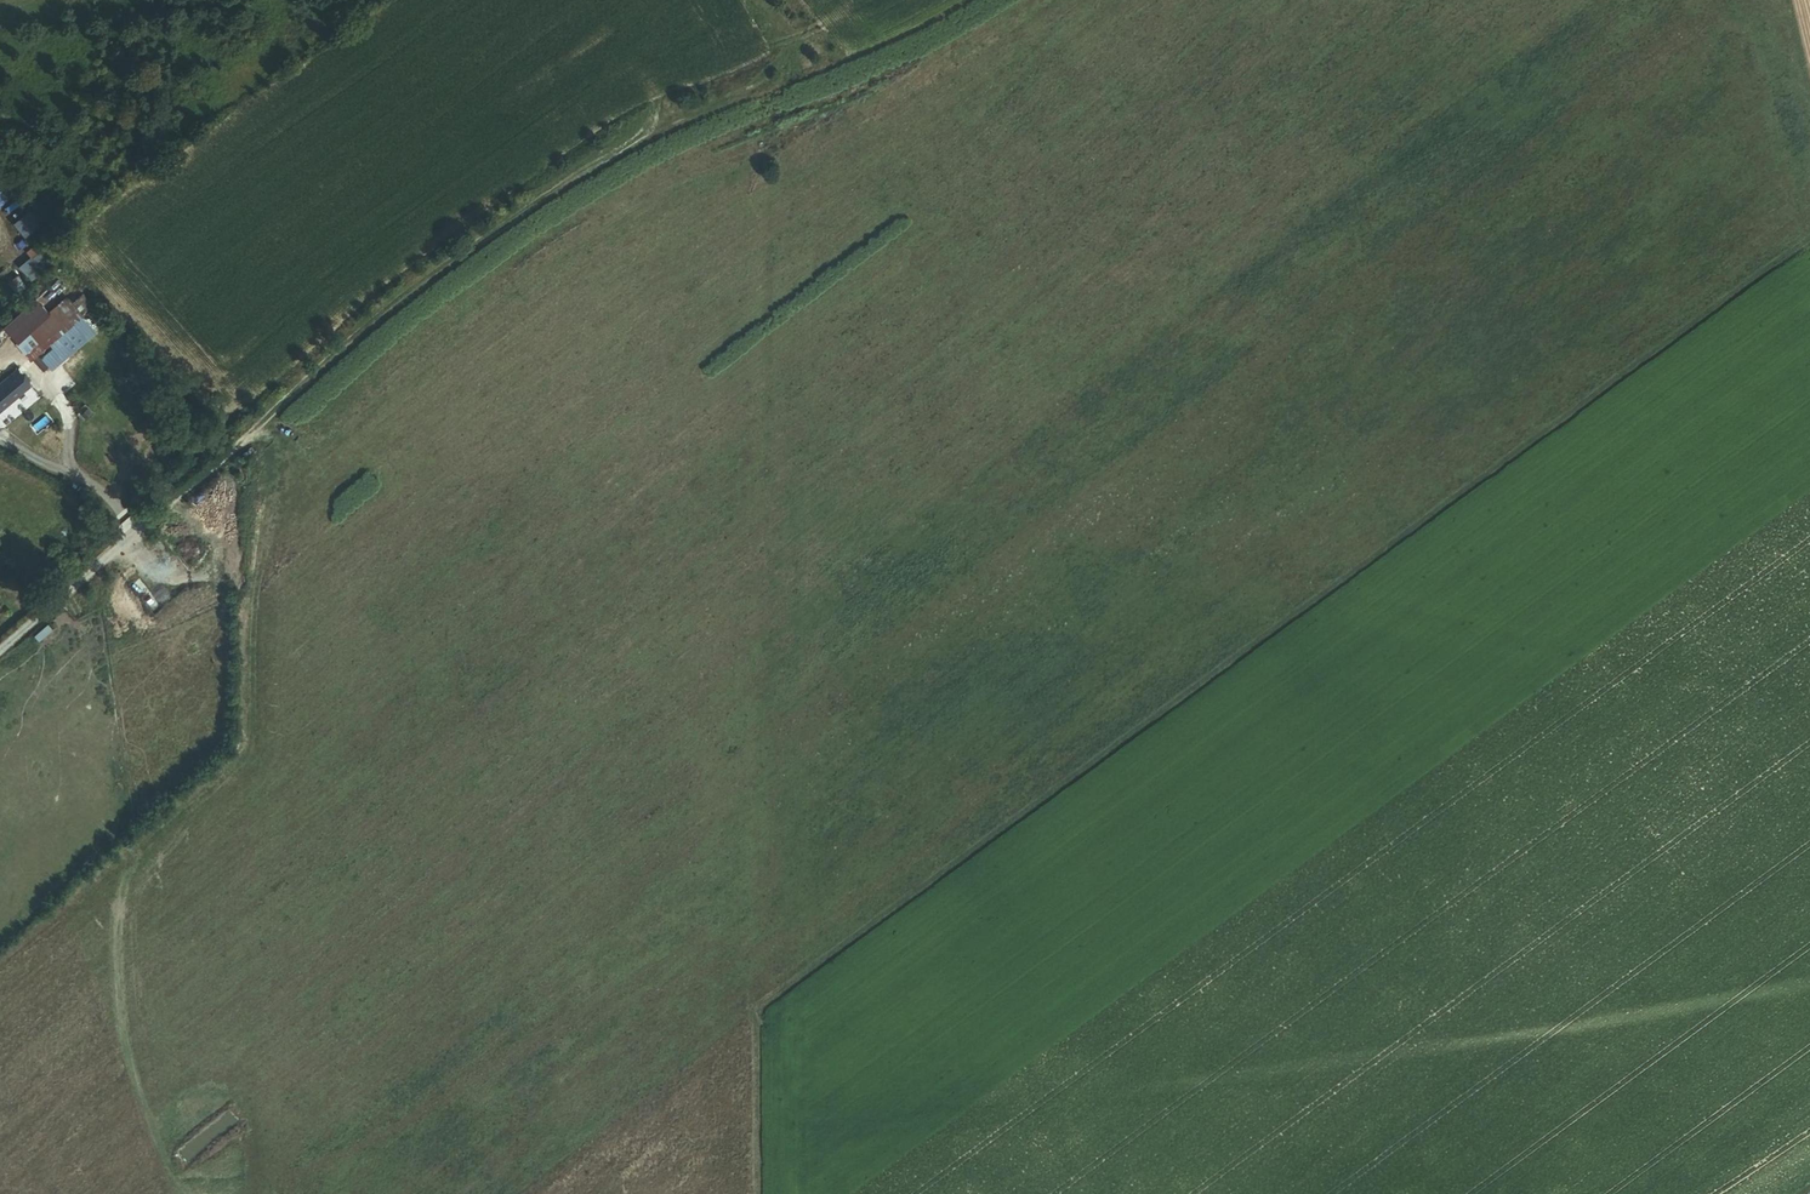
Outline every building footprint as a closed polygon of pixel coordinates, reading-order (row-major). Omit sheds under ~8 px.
[(22,219),(14,224),(21,235),(29,230),(22,219)] [(9,284),(20,292),(26,283),(15,275),(9,284)] [(58,303),(18,346),(35,362),(66,328),(61,323),(69,314),(58,303)] [(62,358),(91,338),(82,326),(53,346),(62,358)] [(37,358),(43,370),(53,365),(48,354),(41,358),(40,356),(37,358)] [(30,385),(17,371),(0,385),(0,411),(30,385)] [(38,394),(30,385),(0,411),(0,422),(11,418),(38,394)]
